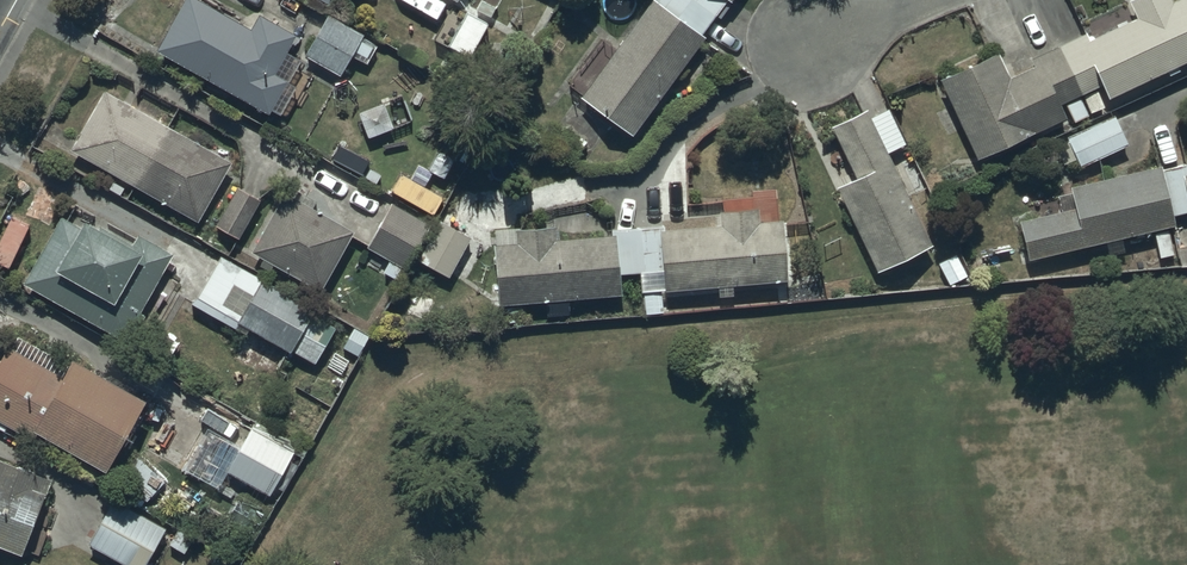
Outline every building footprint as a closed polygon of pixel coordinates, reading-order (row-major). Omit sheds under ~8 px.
[(208,0),(181,0),(156,45),(269,109),(288,76),(274,68),(295,30),(258,10),(251,24),(208,0)] [(486,0),(481,0),(474,12),(467,8),(449,41),(470,52),(496,5),(486,0)] [(580,94),(632,131),(703,33),(700,31),(723,0),(648,0),(580,94)] [(939,73),(977,154),(1068,111),(1073,121),(1108,104),(1103,94),(1186,54),(1186,0),(1130,0),(1136,14),(1089,37),(1086,30),(1027,58),(1030,63),(1009,73),(996,46),(939,73)] [(364,31),(328,12),(306,53),(342,72),(352,53),(366,60),(375,42),(362,35),(364,31)] [(231,159),(105,88),(72,148),(198,218),(231,159)] [(835,183),(874,266),(929,240),(888,153),(903,146),(880,99),(831,121),(855,173),(835,183)] [(1113,113),(1066,136),(1079,162),(1126,138),(1113,113)] [(1068,182),(1069,190),(1057,192),(1060,209),(1017,217),(1024,253),(1106,238),(1109,254),(1125,251),(1122,232),(1173,222),(1171,212),(1186,209),(1186,169),(1185,170),(1183,160),(1068,182)] [(259,198),(238,186),(216,223),(237,235),(259,198)] [(353,228),(285,190),(252,247),(264,254),(259,263),(271,270),(276,260),(321,285),(353,228)] [(430,222),(392,200),(366,246),(389,259),(383,269),(398,277),(430,222)] [(515,240),(492,241),(497,301),(618,292),(617,271),(638,270),(639,290),(643,290),(644,311),(663,310),(661,286),(717,283),(718,294),(733,293),(732,280),(783,277),(779,217),(756,218),(755,203),(718,205),(719,222),(662,225),(662,222),(609,225),(609,232),(552,235),(552,222),(515,224),(515,240)] [(133,242),(84,214),(78,224),(60,214),(23,278),(123,335),(131,322),(136,325),(144,311),(139,308),(172,249),(139,230),(133,242)] [(472,236),(440,218),(419,256),(451,274),(457,264),(462,267),(470,253),(464,250),(472,236)] [(313,304),(223,254),(200,296),(238,317),(237,319),(290,349),(292,347),(316,360),(335,325),(309,310),(313,304)] [(18,335),(12,347),(8,344),(0,358),(0,419),(29,434),(34,425),(105,464),(143,394),(72,355),(67,362),(18,335)] [(294,447),(251,424),(227,469),(271,492),(294,447)] [(21,551),(23,546),(39,553),(49,528),(33,522),(52,477),(0,455),(0,543),(21,551)] [(116,494),(90,540),(133,564),(149,564),(151,562),(146,559),(166,524),(116,494)] [(218,553),(211,564),(237,564),(218,553)]
